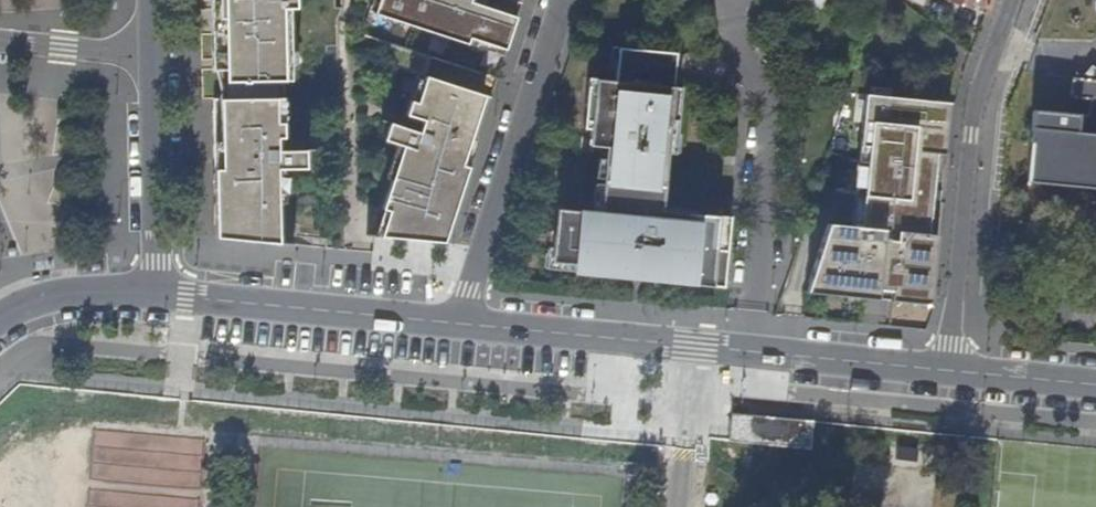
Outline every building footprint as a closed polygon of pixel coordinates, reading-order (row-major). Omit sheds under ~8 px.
[(210,73),(224,72),(225,100),(217,100),(218,101),(211,102),(212,241),(275,247),(274,173),(295,173),(295,155),(275,155),(275,143),(282,143),(282,129),(275,129),(274,76),(278,76),(277,8),(297,8),(297,0),(209,0),(210,73)] [(503,62),(516,23),(470,8),(472,3),(463,0),(374,0),(368,17),(503,62)] [(786,1),(818,11),(821,0),(786,0),(786,1)] [(928,0),(904,0),(925,8),(928,0)] [(988,8),(991,0),(954,0),(953,2),(965,6),(967,0),(988,8)] [(601,92),(580,91),(579,155),(595,157),(591,223),(550,222),(546,248),(549,248),(546,273),(569,275),(570,283),(598,285),(599,281),(626,281),(628,274),(669,273),(668,286),(715,291),(718,262),(719,262),(719,224),(697,223),(698,220),(654,218),(662,62),(602,59),(601,92)] [(1095,193),(1095,85),(1092,84),(1092,78),(1074,77),(1072,97),(1091,99),(1089,114),(1031,109),(1024,186),(1031,187),(1095,193)] [(361,239),(442,247),(467,171),(460,169),(483,101),(434,84),(425,111),(419,108),(414,123),(431,129),(427,140),(389,128),(389,129),(405,134),(399,151),(409,155),(389,217),(395,219),(388,240),(362,237),(361,239)] [(826,227),(802,296),(926,308),(949,107),(865,97),(850,229),(826,227)] [(809,446),(810,417),(727,414),(726,443),(809,446)]
